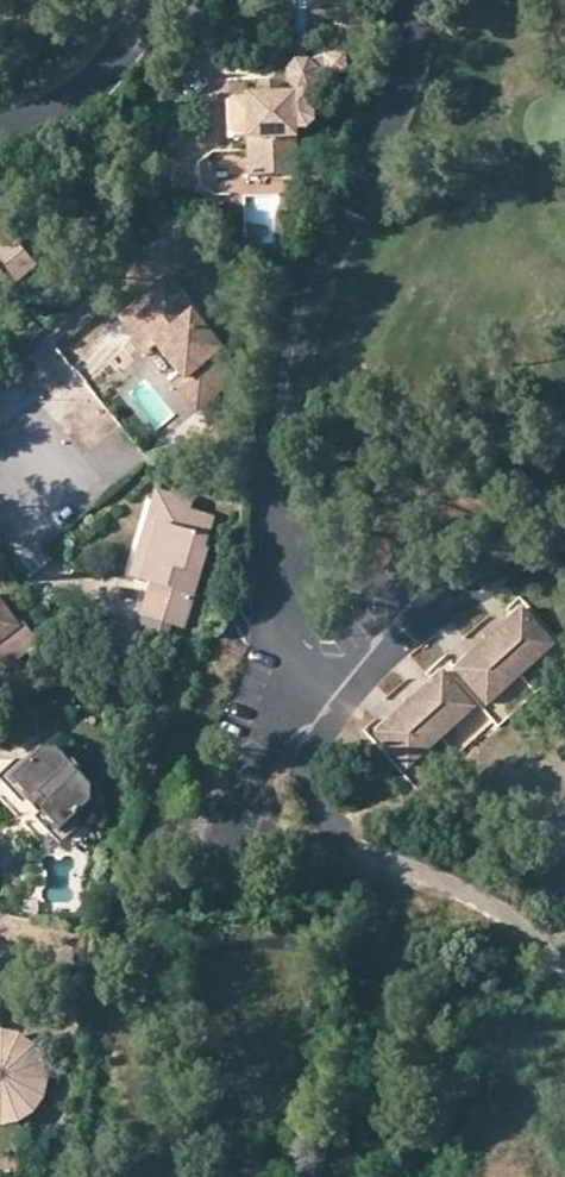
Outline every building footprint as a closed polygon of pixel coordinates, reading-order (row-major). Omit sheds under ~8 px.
[(319,61),(315,66),(320,72),(320,76),(329,73),(330,80),(351,78),(350,57),(328,58),(319,61)] [(229,194),(251,193),(252,176),(302,175),(302,130),(314,131),(323,123),(323,110),(315,102),(317,99),(317,92),(315,90),(315,89),(320,84),(320,76),(320,72),(315,66),(312,63),(300,63),(292,71),(292,83),(300,91),(300,93),(252,93),(253,96),(236,96),(231,101),(230,133),(236,140),(252,140),(252,149),(229,149),(229,194)] [(229,194),(229,149),(213,149),(204,158),(204,185),(213,194),(229,194)] [(0,225),(0,299),(37,269),(0,225)] [(170,280),(124,319),(150,355),(159,349),(183,379),(176,385),(197,411),(222,392),(224,377),(240,364),(208,326),(205,328),(182,301),(185,299),(170,280)] [(188,508),(154,499),(145,531),(156,534),(142,583),(151,586),(143,617),(169,624),(183,628),(203,557),(200,556),(209,524),(185,517),(188,508)] [(156,534),(145,531),(132,580),(142,583),(156,534)] [(5,672),(42,644),(25,622),(20,625),(0,599),(0,665),(5,672)] [(451,668),(484,705),(549,646),(517,609),(507,619),(509,623),(495,635),(501,640),(485,655),(479,649),(467,662),(464,658),(451,668)] [(169,624),(143,617),(139,632),(165,639),(169,624)] [(132,624),(109,629),(116,661),(139,656),(132,624)] [(372,732),(403,768),(469,710),(437,674),(427,683),(430,687),(416,697),(420,703),(404,718),(399,714),(387,725),(384,721),(372,732)] [(0,764),(0,797),(32,798),(38,791),(49,801),(42,809),(42,827),(51,837),(67,836),(77,826),(77,811),(88,802),(88,785),(56,750),(36,751),(22,765),(0,764)] [(4,1104),(13,1102),(22,1124),(29,1121),(37,1112),(47,1098),(50,1081),(48,1066),(40,1053),(26,1040),(11,1035),(0,1035),(0,1103),(4,1104)] [(5,1128),(22,1124),(13,1102),(4,1104),(0,1103),(0,1128),(5,1128)]
